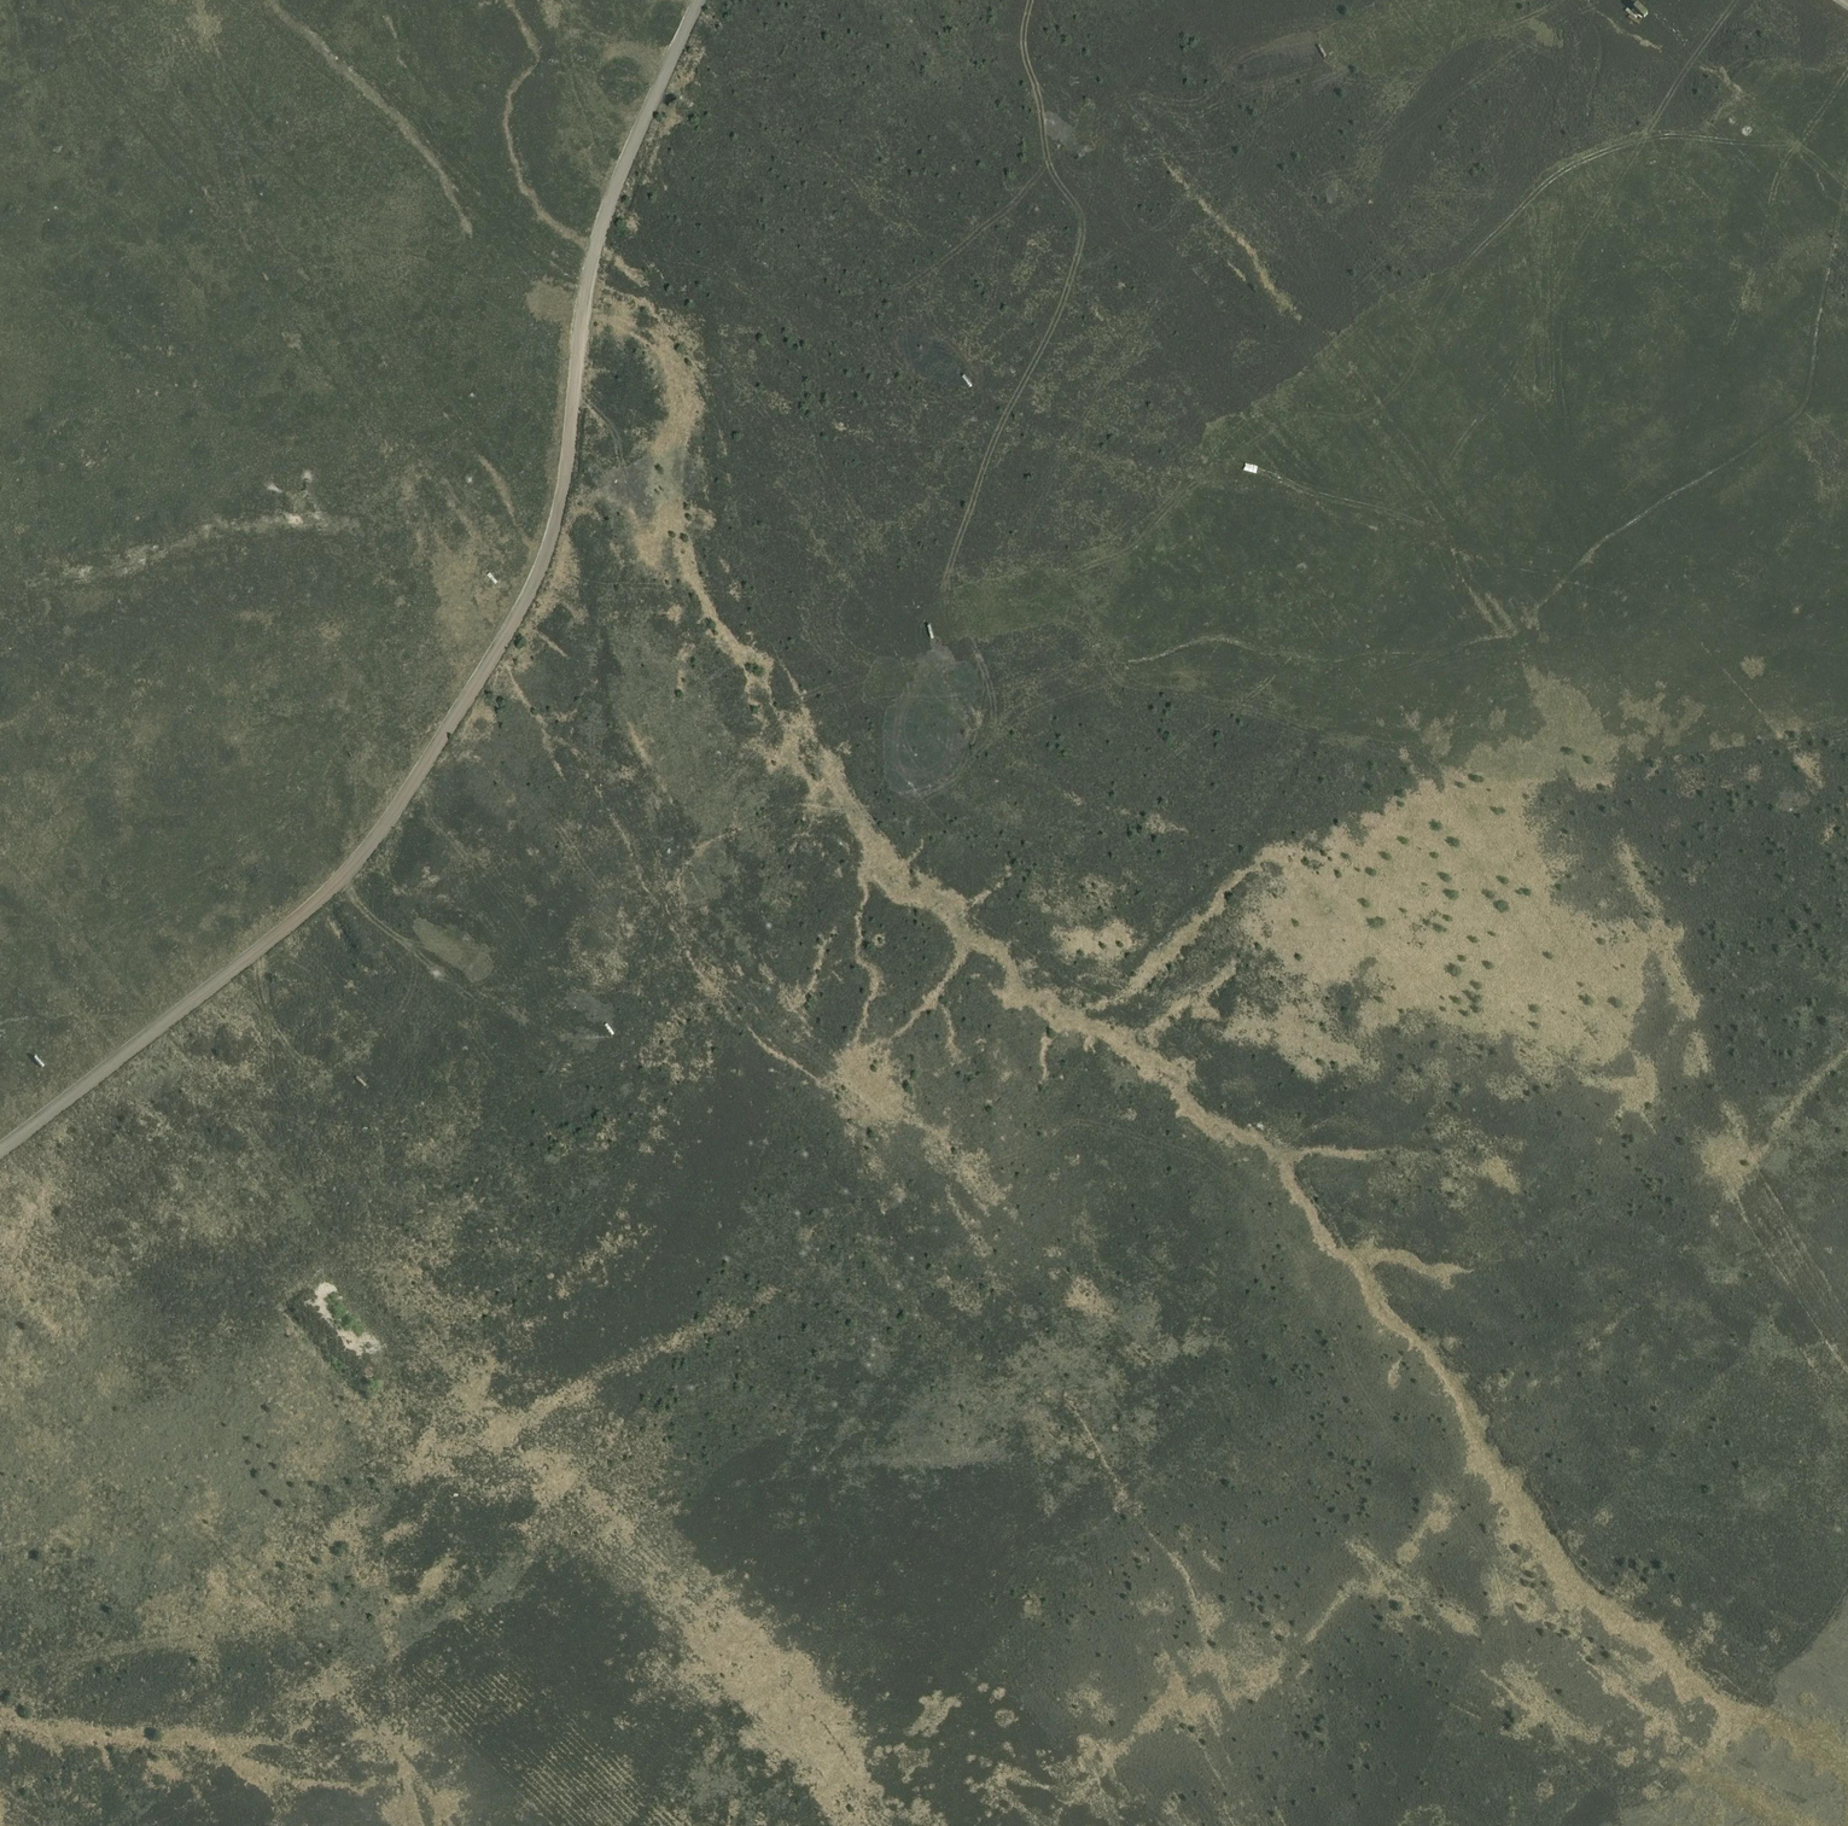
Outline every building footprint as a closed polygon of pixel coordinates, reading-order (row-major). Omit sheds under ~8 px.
[(1427,523),(1430,516),(1418,511),(1415,518),(1427,523)]
